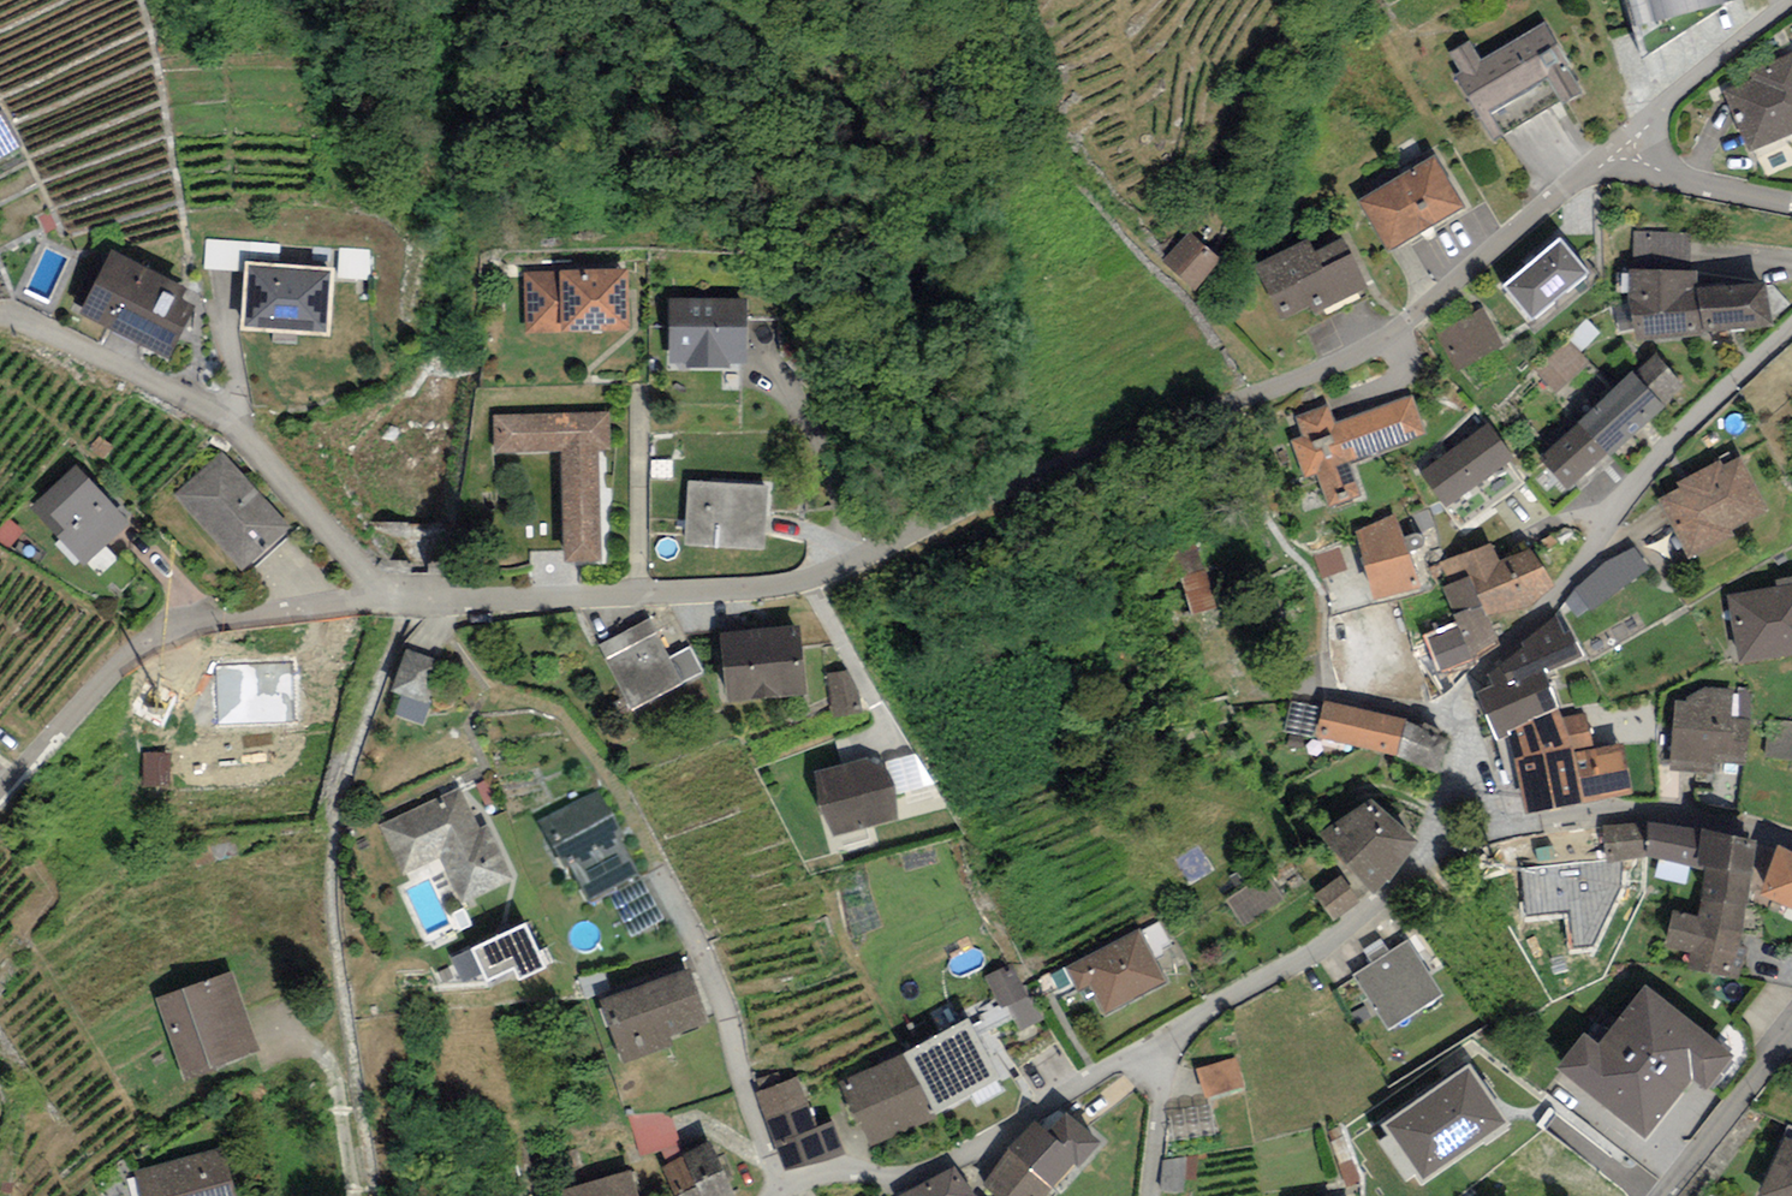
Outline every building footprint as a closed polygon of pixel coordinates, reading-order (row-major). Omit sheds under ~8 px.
[(1631,27),(1735,2),(1735,0),(1625,0),(1631,27)] [(1449,53),(1460,72),(1452,76),(1479,119),(1494,144),(1581,93),(1566,68),(1571,66),(1545,22),(1480,60),(1469,41),(1449,53)] [(1720,84),(1750,153),(1791,134),(1791,54),(1720,84)] [(1435,155),(1358,200),(1386,251),(1466,207),(1435,155)] [(1634,231),(1634,270),(1689,271),(1690,232),(1634,231)] [(1221,260),(1189,232),(1162,262),(1194,290),(1221,260)] [(1345,238),(1314,253),(1308,239),(1254,264),(1261,278),(1280,319),(1309,305),(1313,313),(1368,287),(1364,279),(1345,238)] [(1589,273),(1559,238),(1504,286),(1534,321),(1589,273)] [(281,245),(206,240),(204,269),(244,271),(245,262),(280,264),(281,245)] [(370,249),(339,248),(338,278),(369,279),(370,249)] [(195,305),(182,299),(187,288),(111,251),(80,315),(168,358),(195,305)] [(331,336),(335,268),(280,264),(245,262),(244,271),(240,330),(331,336)] [(628,269),(524,273),(525,333),(630,330),(628,269)] [(1634,270),(1629,270),(1629,303),(1637,340),(1772,328),(1765,282),(1696,287),(1697,271),(1689,271),(1634,270)] [(746,299),(669,298),(668,362),(686,363),(686,367),(730,368),(730,363),(746,363),(746,299)] [(1484,306),(1435,329),(1455,371),(1504,348),(1484,306)] [(1590,363),(1567,340),(1535,372),(1558,395),(1590,363)] [(1654,352),(1632,372),(1664,406),(1686,386),(1654,352)] [(1664,406),(1632,372),(1578,422),(1610,457),(1664,406)] [(1328,403),(1294,416),(1302,436),(1291,440),(1305,478),(1316,474),(1329,508),(1361,496),(1349,463),(1427,434),(1412,394),(1335,423),(1328,403)] [(609,412),(493,415),(494,453),(562,451),(564,562),(601,562),(599,450),(610,450),(609,412)] [(1572,492),(1610,457),(1578,422),(1540,458),(1572,492)] [(1488,423),(1419,472),(1461,529),(1521,486),(1504,462),(1512,457),(1488,423)] [(223,451),(173,495),(243,572),(292,528),(223,451)] [(1720,461),(1677,482),(1680,489),(1657,500),(1688,561),(1736,537),(1732,529),(1769,511),(1741,455),(1722,465),(1720,461)] [(130,523),(76,465),(29,509),(84,567),(130,523)] [(768,486),(688,481),(685,545),(764,550),(768,486)] [(1357,531),(1374,600),(1421,590),(1394,516),(1357,531)] [(1493,542),(1439,562),(1449,586),(1470,576),(1486,616),(1531,607),(1554,587),(1531,549),(1500,560),(1493,542)] [(1177,550),(1187,618),(1214,614),(1203,546),(1177,550)] [(1338,546),(1313,556),(1322,579),(1347,569),(1338,546)] [(1470,576),(1449,586),(1443,588),(1455,621),(1422,635),(1438,671),(1502,646),(1486,616),(1470,576)] [(1777,588),(1791,587),(1791,577),(1776,579),(1777,588)] [(1727,595),(1736,661),(1791,653),(1791,587),(1777,588),(1727,595)] [(1559,610),(1521,643),(1524,647),(1486,674),(1494,686),(1477,692),(1497,742),(1511,735),(1507,730),(1516,726),(1558,708),(1543,673),(1583,657),(1559,610)] [(650,617),(597,644),(631,710),(683,683),(703,673),(690,647),(670,657),(650,617)] [(800,626),(719,633),(725,702),(807,694),(800,626)] [(437,661),(409,651),(397,686),(426,695),(437,661)] [(292,662),(215,665),(218,724),(295,721),(292,662)] [(828,673),(834,719),(862,715),(859,692),(848,671),(828,673)] [(1676,700),(1669,769),(1719,772),(1721,762),(1745,766),(1752,690),(1704,686),(1687,697),(1688,700),(1676,700)] [(1405,718),(1322,700),(1321,707),(1314,738),(1397,755),(1405,718)] [(1314,738),(1321,707),(1290,701),(1283,731),(1314,738)] [(1561,718),(1558,708),(1516,726),(1523,758),(1515,759),(1524,813),(1581,802),(1572,752),(1561,718)] [(1585,713),(1561,718),(1572,752),(1594,748),(1585,713)] [(1450,741),(1405,718),(1397,755),(1436,774),(1450,741)] [(1768,719),(1765,756),(1791,759),(1791,721),(1768,719)] [(1581,802),(1633,793),(1625,743),(1594,748),(1572,752),(1581,802)] [(171,753),(142,753),(143,788),(171,787),(171,753)] [(815,772),(833,837),(898,819),(880,754),(815,772)] [(461,788),(380,824),(403,875),(441,859),(461,904),(512,881),(486,823),(478,827),(461,788)] [(599,789),(537,821),(557,859),(565,855),(590,905),(609,895),(641,878),(617,834),(621,832),(599,789)] [(1371,799),(1319,833),(1375,894),(1418,841),(1371,799)] [(1695,867),(1701,828),(1649,822),(1603,824),(1606,858),(1606,863),(1622,861),(1646,856),(1695,867)] [(1758,840),(1701,828),(1695,867),(1706,868),(1752,875),(1758,840)] [(1779,847),(1758,893),(1791,908),(1791,853),(1779,847)] [(1606,858),(1523,869),(1527,916),(1567,912),(1568,949),(1593,947),(1622,886),(1622,861),(1606,863),(1606,858)] [(1752,875),(1706,868),(1701,901),(1747,908),(1752,875)] [(1280,896),(1266,876),(1232,899),(1246,919),(1280,896)] [(1341,876),(1315,893),(1334,921),(1360,903),(1341,876)] [(663,921),(641,878),(609,895),(632,937),(663,921)] [(1698,916),(1672,911),(1665,948),(1689,952),(1686,970),(1742,981),(1748,946),(1740,945),(1747,908),(1701,901),(1698,916)] [(527,922),(471,948),(482,972),(486,981),(514,968),(520,981),(548,968),(527,922)] [(1139,929),(1065,967),(1077,991),(1089,985),(1106,1017),(1168,986),(1139,929)] [(1372,964),(1390,952),(1380,938),(1362,950),(1372,964)] [(1372,964),(1353,975),(1388,1031),(1444,997),(1409,941),(1390,952),(1372,964)] [(482,972),(471,948),(452,958),(464,984),(482,972)] [(1015,963),(985,976),(1000,1010),(1007,1007),(1029,997),(1015,963)] [(691,968),(601,1000),(623,1064),(673,1046),(670,1038),(710,1023),(691,968)] [(232,970),(155,997),(185,1079),(262,1052),(232,970)] [(1734,1056),(1646,986),(1600,1045),(1585,1033),(1556,1070),(1644,1140),(1692,1080),(1706,1091),(1734,1056)] [(1044,1020),(1029,997),(1007,1007),(1020,1032),(1044,1020)] [(969,1019),(904,1054),(936,1114),(1002,1078),(969,1019)] [(870,1148),(936,1114),(904,1054),(838,1083),(870,1148)] [(1238,1056),(1195,1068),(1205,1100),(1247,1088),(1238,1056)] [(1470,1064),(1381,1124),(1389,1136),(1380,1142),(1406,1181),(1415,1174),(1423,1186),(1512,1126),(1470,1064)] [(798,1078),(754,1095),(774,1144),(817,1127),(798,1078)] [(1209,1103),(1167,1109),(1173,1142),(1215,1136),(1209,1103)] [(670,1112),(627,1115),(639,1157),(680,1142),(670,1112)] [(1066,1113),(1049,1132),(1078,1159),(1074,1164),(1078,1168),(1100,1144),(1066,1113)] [(834,1121),(817,1127),(774,1144),(785,1171),(819,1165),(846,1155),(834,1121)] [(1034,1123),(1011,1148),(984,1186),(995,1195),(1045,1195),(1074,1164),(1078,1159),(1049,1132),(1034,1123)] [(1785,1137),(1758,1195),(1791,1195),(1791,1140),(1785,1137)] [(682,1155),(683,1158),(700,1195),(737,1195),(712,1141),(682,1155)] [(222,1149),(133,1173),(140,1195),(235,1195),(222,1149)] [(1197,1153),(1162,1160),(1160,1192),(1185,1194),(1186,1179),(1196,1180),(1197,1153)] [(683,1158),(662,1168),(675,1195),(700,1195),(683,1158)] [(898,1195),(974,1195),(955,1167),(898,1195)] [(562,1190),(563,1195),(640,1195),(632,1170),(562,1190)]
